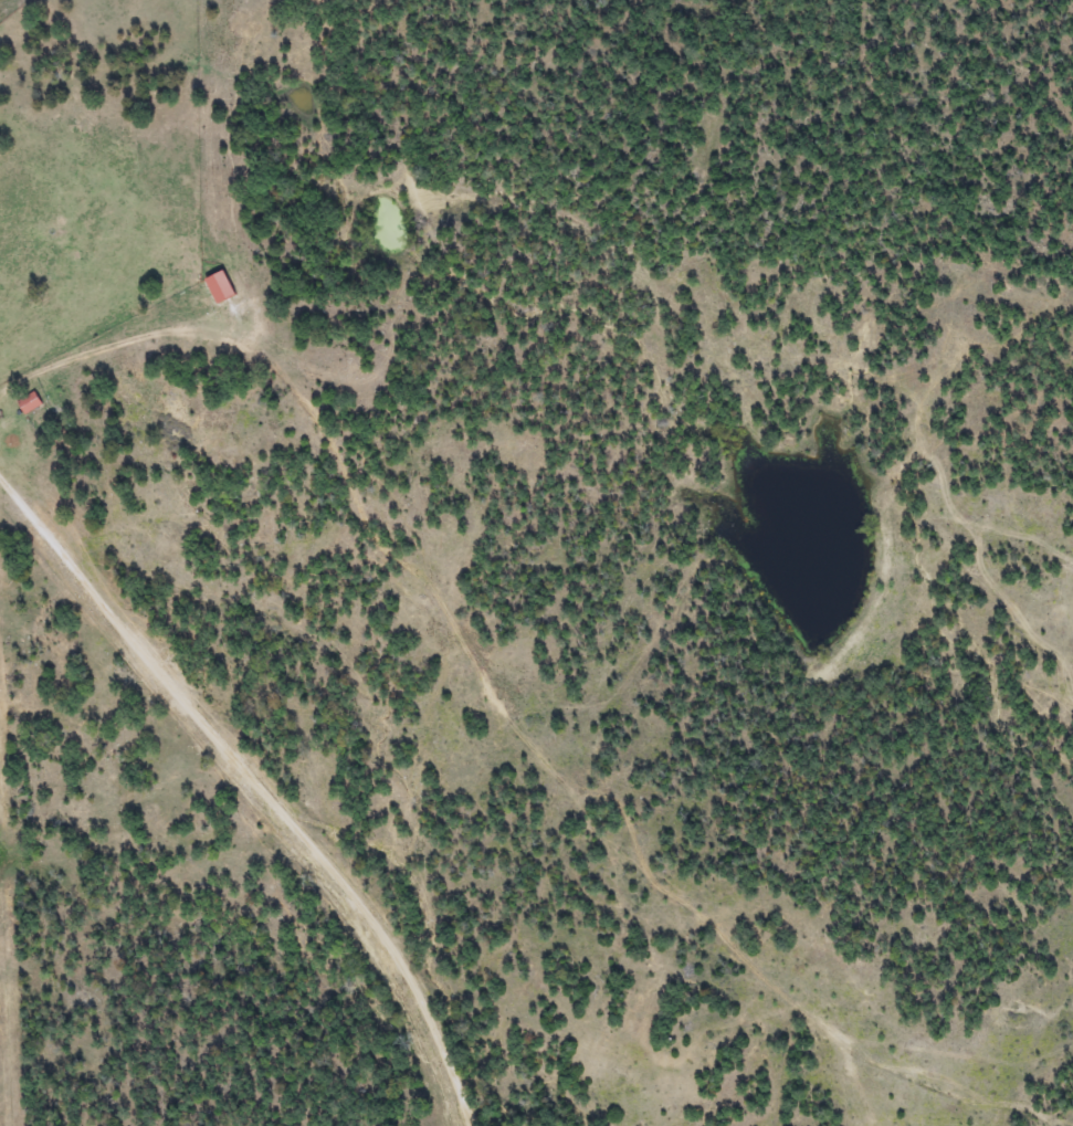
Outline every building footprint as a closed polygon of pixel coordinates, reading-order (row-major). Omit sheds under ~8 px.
[(22,414),(15,401),(34,391),(41,406),(22,414)]
